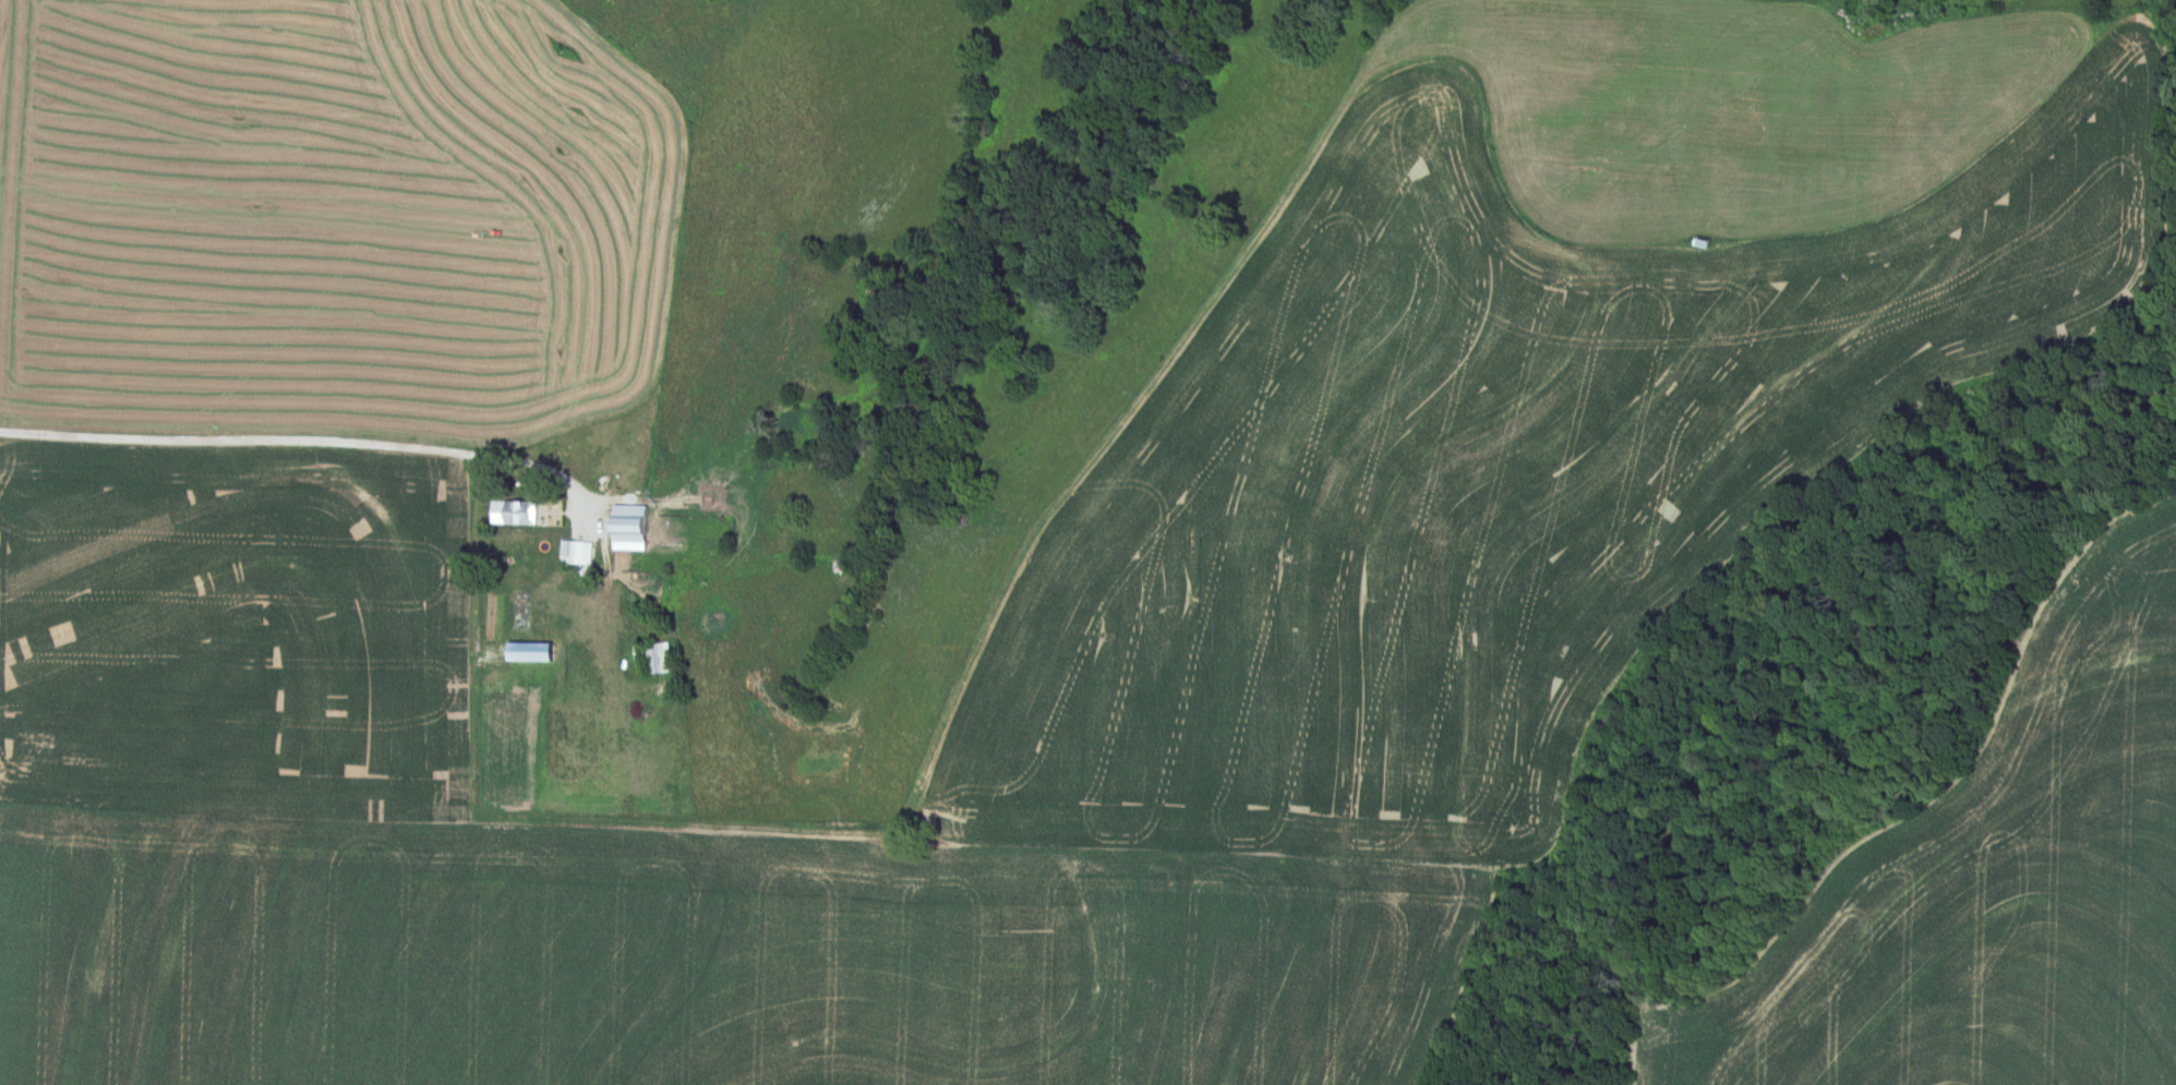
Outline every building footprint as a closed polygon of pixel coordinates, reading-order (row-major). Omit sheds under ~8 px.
[(535,525),(535,500),(487,501),(487,525),(535,525)] [(643,506),(606,506),(606,550),(643,551),(643,506)] [(589,541),(558,541),(558,565),(589,565),(589,541)] [(640,643),(640,674),(668,674),(668,643),(640,643)]
